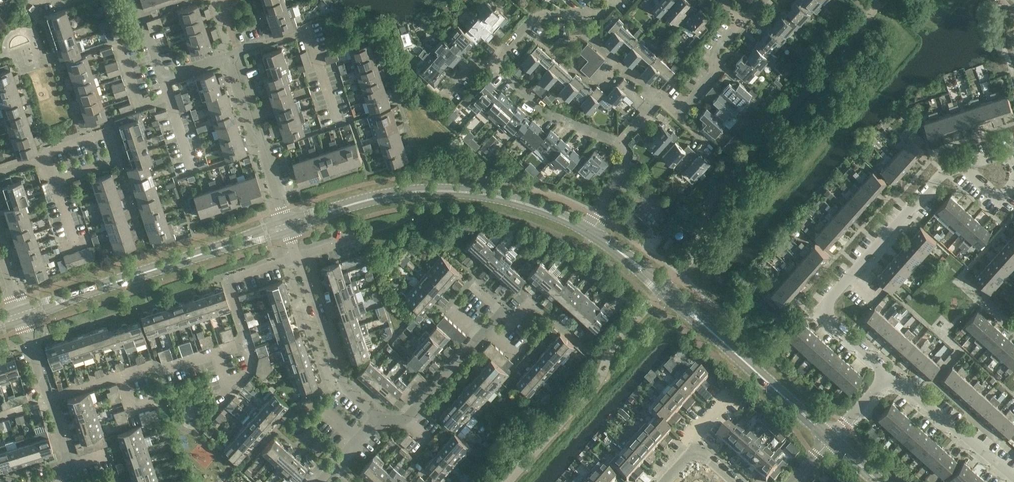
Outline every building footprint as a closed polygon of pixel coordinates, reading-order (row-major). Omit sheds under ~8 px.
[(265,2),(267,9),(262,10),(263,14),(287,6),(285,0),(272,0),(265,2)] [(474,14),(495,33),(496,32),(494,31),(498,26),(496,24),(498,22),(502,25),(509,18),(496,6),(494,8),(485,0),(478,8),(481,11),(477,16),(475,14),(474,14)] [(640,3),(649,11),(652,7),(662,15),(666,10),(675,0),(643,0),(640,3)] [(666,10),(670,14),(668,16),(679,25),(683,20),(694,8),(690,4),(691,3),(687,0),(675,0),(666,10)] [(804,0),(795,0),(794,1),(796,2),(788,12),(801,24),(814,9),(817,12),(804,0)] [(817,12),(828,0),(804,0),(817,12)] [(197,4),(178,10),(181,21),(200,15),(197,4)] [(287,6),(263,14),(264,18),(269,17),(271,23),(290,17),(287,6)] [(695,6),(694,8),(683,20),(686,23),(684,26),(684,28),(690,34),(693,34),(695,31),(701,36),(709,27),(703,22),(709,16),(700,8),(699,10),(695,6)] [(44,16),(45,20),(48,20),(50,26),(69,20),(66,11),(68,11),(67,8),(44,16)] [(801,24),(788,12),(784,9),(780,14),(781,16),(773,25),(786,37),(795,28),(797,29),(801,24)] [(459,26),(458,26),(478,44),(483,39),(482,38),(484,36),(489,40),(495,33),(474,14),(465,24),(469,27),(465,32),(459,26)] [(200,15),(181,21),(185,31),(204,25),(200,15)] [(290,17),(271,23),(273,29),(269,31),(270,35),(298,26),(294,15),(290,17)] [(163,26),(160,16),(146,21),(150,31),(163,26)] [(102,31),(111,28),(108,18),(99,20),(102,31)] [(614,31),(605,42),(614,50),(623,40),(632,48),(639,40),(622,24),(624,22),(619,18),(610,28),(614,31)] [(69,20),(50,26),(52,32),(49,33),(51,37),(74,29),(74,27),(71,28),(69,20)] [(786,37),(773,25),(771,24),(766,29),(768,31),(760,40),(774,53),(787,38),(786,37)] [(204,25),(185,31),(188,41),(207,35),(204,25)] [(442,38),(462,56),(462,55),(460,54),(464,50),(466,51),(475,41),(478,45),(478,44),(458,26),(449,37),(452,39),(448,43),(442,38)] [(74,29),(51,37),(52,41),(54,40),(56,46),(75,40),(73,32),(75,31),(74,29)] [(207,35),(188,41),(192,52),(211,46),(207,35)] [(641,37),(639,40),(632,48),(623,58),(632,66),(641,56),(650,64),(657,56),(643,43),(645,40),(641,37)] [(437,51),(433,56),(445,67),(449,62),(453,66),(462,56),(442,38),(433,48),(437,51)] [(79,39),(75,40),(56,46),(59,53),(56,54),(58,58),(65,56),(79,51),(83,50),(79,39)] [(774,53),(760,40),(755,46),(757,47),(748,57),(762,69),(770,59),(772,61),(777,56),(774,53)] [(370,42),(351,48),(354,59),(378,51),(377,47),(372,48),(370,42)] [(588,43),(579,52),(584,56),(592,47),(588,43)] [(111,45),(100,49),(102,55),(113,51),(111,45)] [(540,60),(549,68),(556,60),(553,58),(554,58),(552,57),(538,45),(532,52),(531,51),(522,62),(531,70),(540,60)] [(584,56),(588,60),(588,59),(589,59),(593,55),(597,51),(592,47),(584,56)] [(263,54),(266,65),(288,58),(287,56),(285,57),(282,48),(263,54)] [(306,50),(300,52),(304,63),(310,62),(306,50)] [(79,51),(65,56),(66,60),(81,56),(79,51)] [(378,51),(354,59),(358,69),(377,63),(374,56),(379,55),(378,51)] [(597,51),(593,55),(601,63),(605,59),(597,51)] [(81,56),(66,60),(70,71),(89,65),(86,57),(88,56),(88,53),(81,56)] [(339,58),(337,53),(325,57),(327,62),(339,58)] [(659,53),(657,56),(650,64),(641,74),(650,82),(659,72),(668,80),(675,72),(660,59),(663,56),(659,53)] [(445,67),(433,56),(431,54),(423,63),(424,63),(423,65),(423,67),(424,69),(421,73),(435,86),(445,75),(441,71),(445,67)] [(593,55),(589,59),(598,67),(601,63),(593,55)] [(762,69),(748,57),(741,65),(739,63),(733,70),(746,82),(755,72),(757,74),(762,69)] [(288,58),(266,65),(270,75),(265,76),(289,69),(286,60),(288,59),(288,58)] [(588,60),(585,64),(594,72),(598,67),(589,59),(588,59),(588,60)] [(118,66),(116,60),(105,64),(107,70),(118,66)] [(556,60),(549,68),(540,78),(542,80),(538,84),(542,87),(545,83),(549,86),(558,76),(567,84),(573,76),(571,74),(570,73),(556,60)] [(310,62),(304,63),(298,65),(300,71),(312,67),(310,62)] [(377,63),(358,69),(361,79),(385,71),(383,67),(379,69),(377,63)] [(585,64),(580,68),(589,77),(594,72),(585,64)] [(89,65),(70,71),(73,81),(95,74),(94,72),(92,73),(89,65)] [(118,66),(107,70),(109,76),(120,72),(118,66)] [(519,76),(523,72),(521,71),(522,70),(517,66),(512,71),(519,76)] [(18,77),(17,73),(12,74),(10,68),(0,71),(0,83),(18,77)] [(290,80),(287,70),(289,69),(265,76),(267,83),(265,84),(266,88),(290,80)] [(213,70),(194,76),(197,85),(195,86),(195,88),(217,81),(213,70)] [(385,71),(361,79),(364,90),(383,83),(381,77),(386,75),(385,71)] [(567,84),(560,91),(569,99),(578,89),(587,97),(588,97),(594,89),(592,87),(591,86),(590,86),(576,73),(573,76),(567,84)] [(95,74),(73,81),(77,92),(96,85),(93,77),(95,76),(95,74)] [(0,83),(0,94),(17,89),(15,82),(20,81),(18,77),(0,83)] [(617,84),(608,95),(615,102),(617,103),(626,93),(634,100),(632,103),(637,107),(645,98),(641,94),(642,93),(624,77),(618,84),(617,84)] [(290,80),(266,88),(268,92),(270,91),(272,97),(291,91),(288,83),(291,82),(290,80)] [(481,108),(495,92),(492,90),(495,86),(488,80),(477,92),(479,93),(469,105),(477,112),(481,108)] [(725,87),(720,92),(736,107),(740,103),(742,105),(747,99),(748,100),(750,98),(749,97),(752,94),(739,83),(738,84),(734,80),(728,86),(732,89),(730,91),(725,87)] [(125,87),(123,81),(111,85),(113,91),(125,87)] [(217,81),(195,88),(196,90),(198,89),(201,97),(225,90),(225,89),(220,91),(217,81)] [(383,83),(364,90),(368,100),(392,92),(390,88),(386,90),(383,83)] [(96,85),(77,92),(80,102),(101,95),(101,93),(98,94),(96,85)] [(588,97),(587,97),(581,104),(590,112),(599,102),(608,110),(615,102),(608,95),(597,85),(594,89),(588,97)] [(125,87),(113,91),(115,97),(127,93),(125,87)] [(0,94),(0,102),(1,103),(0,104),(0,106),(25,97),(24,94),(19,95),(17,89),(0,94)] [(545,99),(550,103),(557,93),(552,89),(545,99)] [(225,90),(201,97),(201,98),(206,96),(209,104),(206,105),(207,107),(231,99),(229,95),(227,96),(225,90)] [(291,91),(272,97),(274,103),(272,104),(273,108),(297,100),(296,98),(294,99),(291,91)] [(495,92),(481,108),(482,106),(485,109),(484,111),(491,117),(508,98),(501,91),(498,95),(495,92)] [(999,91),(994,92),(1002,116),(1013,112),(1007,95),(1001,97),(999,91)] [(180,92),(175,94),(178,105),(184,103),(180,92)] [(392,92),(368,100),(371,110),(390,104),(388,97),(393,96),(392,92)] [(736,107),(720,92),(715,98),(719,101),(714,105),(718,108),(713,113),(725,124),(729,127),(737,119),(733,115),(734,114),(735,115),(737,113),(736,112),(738,109),(736,107)] [(992,100),(986,102),(992,119),(1002,116),(994,92),(990,94),(992,100)] [(101,95),(80,102),(83,112),(102,106),(100,98),(102,97),(101,95)] [(971,106),(965,108),(971,126),(981,122),(974,99),(972,95),(968,96),(970,100),(969,100),(971,106)] [(0,106),(0,108),(2,107),(5,116),(24,109),(22,103),(26,101),(25,97),(0,106)] [(508,98),(491,117),(500,126),(514,110),(511,107),(509,108),(508,107),(513,102),(508,98)] [(978,98),(974,99),(981,122),(992,119),(986,102),(980,103),(978,98)] [(231,99),(207,107),(207,109),(210,108),(213,116),(232,110),(230,104),(232,103),(231,99)] [(299,100),(297,100),(273,108),(274,112),(277,111),(279,118),(302,110),(299,100)] [(184,103),(178,105),(180,111),(192,107),(190,101),(184,103)] [(118,106),(120,112),(132,108),(130,102),(118,106)] [(958,104),(953,106),(961,129),(971,126),(965,108),(960,110),(958,104)] [(397,110),(396,105),(368,115),(371,125),(395,118),(393,111),(397,110)] [(102,106),(83,112),(87,123),(108,116),(108,114),(105,114),(102,106)] [(514,110),(500,126),(511,135),(514,131),(519,135),(531,122),(531,121),(526,117),(525,118),(523,116),(525,113),(517,106),(514,110)] [(951,113),(945,115),(951,133),(961,129),(953,106),(949,107),(951,113)] [(725,124),(713,113),(707,107),(702,112),(705,115),(701,120),(704,123),(700,128),(710,137),(713,133),(715,135),(721,129),(722,130),(723,128),(722,127),(725,124)] [(195,108),(190,109),(190,110),(193,119),(198,117),(195,108)] [(24,109),(5,116),(7,124),(5,125),(6,127),(32,118),(31,114),(26,116),(24,109)] [(166,109),(155,112),(154,113),(156,118),(168,115),(166,109)] [(232,110),(213,116),(215,125),(213,126),(214,128),(237,120),(236,116),(234,117),(232,110)] [(306,120),(302,110),(279,118),(281,124),(279,125),(280,129),(306,120)] [(937,111),(933,112),(940,136),(951,133),(945,115),(939,117),(937,111)] [(930,139),(940,136),(933,112),(928,114),(930,120),(924,122),(930,139)] [(128,121),(126,116),(114,120),(118,129),(120,129),(122,135),(141,129),(138,120),(140,119),(140,117),(128,121)] [(32,118),(6,127),(6,128),(9,128),(11,136),(30,130),(28,123),(33,122),(32,118)] [(397,124),(395,118),(371,125),(375,136),(379,134),(403,126),(402,122),(397,124)] [(237,120),(214,128),(214,129),(217,129),(219,137),(238,131),(236,124),(239,124),(237,120)] [(532,120),(531,121),(531,122),(519,135),(534,149),(537,146),(536,145),(547,133),(532,120)] [(304,121),(280,129),(281,133),(283,132),(286,138),(305,132),(302,123),(305,123),(304,121)] [(660,149),(664,152),(678,136),(673,131),(671,133),(660,123),(654,129),(655,131),(653,133),(650,131),(644,138),(658,151),(660,149)] [(480,129),(476,125),(472,130),(476,133),(480,129)] [(403,126),(379,134),(383,144),(402,138),(399,132),(404,130),(403,126)] [(141,129),(122,135),(124,141),(122,142),(123,146),(147,138),(146,136),(143,137),(141,129)] [(477,147),(481,144),(474,136),(475,134),(471,129),(465,134),(477,147)] [(480,129),(476,133),(480,137),(484,133),(480,129)] [(550,129),(547,133),(536,145),(537,146),(551,159),(566,143),(550,129)] [(30,130),(11,136),(14,144),(8,146),(8,148),(39,139),(37,135),(33,136),(30,130)] [(238,131),(219,137),(222,145),(220,146),(220,148),(244,140),(243,136),(241,137),(238,131)] [(906,143),(901,139),(902,139),(899,136),(896,140),(899,142),(917,158),(924,150),(920,146),(925,141),(913,131),(908,136),(910,138),(906,143)] [(678,136),(664,152),(665,153),(663,155),(677,168),(694,149),(688,144),(683,149),(681,147),(682,147),(675,141),(679,137),(678,136)] [(147,138),(123,146),(124,150),(127,149),(129,156),(148,149),(145,141),(147,140),(147,138)] [(402,138),(383,144),(386,155),(410,147),(408,143),(404,145),(402,138)] [(39,139),(8,148),(9,150),(15,148),(18,157),(37,151),(35,144),(40,142),(39,139)] [(353,168),(345,145),(338,148),(335,139),(332,140),(341,168),(348,166),(349,169),(353,168)] [(244,140),(220,148),(221,150),(223,149),(226,158),(245,152),(243,145),(245,144),(244,140)] [(341,168),(332,140),(329,141),(332,150),(325,152),(332,174),(336,173),(335,170),(341,168)] [(356,142),(345,145),(353,168),(356,167),(355,163),(362,161),(356,142)] [(917,158),(899,142),(896,146),(900,150),(896,154),(910,167),(917,158)] [(551,159),(549,161),(556,168),(560,163),(568,170),(574,164),(574,163),(581,156),(580,156),(566,143),(551,159)] [(332,174),(325,152),(318,154),(315,146),(312,147),(321,174),(327,172),(329,176),(332,174)] [(321,174),(312,147),(309,148),(311,156),(304,159),(312,181),(315,180),(314,177),(321,174)] [(410,147),(386,155),(389,165),(408,159),(406,152),(411,151),(410,147)] [(148,149),(129,156),(131,162),(129,163),(130,166),(146,161),(151,160),(152,162),(154,161),(153,157),(150,158),(148,149)] [(694,149),(677,168),(678,169),(679,167),(684,171),(682,173),(692,182),(710,162),(703,155),(701,156),(694,149)] [(582,153),(580,156),(581,156),(574,163),(574,164),(589,177),(596,170),(600,173),(609,163),(594,150),(587,158),(582,153)] [(910,167),(896,154),(892,159),(887,155),(884,158),(879,153),(879,154),(903,175),(910,167)] [(903,175),(879,154),(876,157),(881,162),(882,162),(878,167),(882,170),(881,171),(895,183),(903,175)] [(304,159),(294,162),(300,181),(307,179),(308,182),(312,181),(304,159)] [(146,161),(130,166),(125,168),(126,172),(129,171),(131,178),(150,171),(146,161)] [(879,192),(857,172),(856,171),(853,168),(849,172),(852,175),(854,173),(859,177),(858,179),(862,183),(858,188),(872,200),(879,192)] [(868,176),(864,172),(861,169),(857,172),(879,192),(887,183),(873,171),(868,176)] [(92,179),(95,190),(114,183),(112,177),(117,175),(116,171),(92,179)] [(150,171),(131,178),(133,184),(130,185),(132,189),(155,181),(155,179),(152,180),(150,171)] [(252,201),(245,178),(238,181),(235,172),(232,173),(241,201),(248,198),(249,202),(252,201)] [(241,201),(232,173),(229,174),(232,183),(224,185),(232,207),(235,206),(234,203),(241,201)] [(12,182),(10,175),(0,179),(0,187),(1,189),(3,188),(6,196),(25,190),(22,181),(24,181),(23,178),(12,182)] [(256,175),(245,178),(252,201),(256,199),(255,196),(262,194),(256,175)] [(79,178),(72,181),(73,185),(64,188),(66,194),(78,190),(76,184),(81,183),(79,178)] [(232,207),(224,185),(217,187),(215,179),(211,180),(220,207),(227,205),(228,208),(232,207)] [(220,207),(211,180),(208,181),(211,189),(204,192),(211,214),(215,213),(214,210),(220,207)] [(39,196),(40,199),(41,202),(53,198),(47,181),(41,183),(45,195),(39,196)] [(155,181),(132,189),(133,193),(135,192),(137,198),(156,192),(154,184),(156,183),(155,181)] [(114,183),(95,190),(99,200),(122,192),(121,188),(116,190),(114,183)] [(854,192),(849,188),(845,184),(842,188),(865,208),(872,200),(858,188),(854,192)] [(648,186),(644,192),(648,196),(653,191),(648,186)] [(865,208),(842,188),(839,191),(843,195),(839,199),(857,216),(865,208)] [(6,196),(9,206),(23,202),(28,201),(28,200),(30,199),(30,197),(27,198),(25,190),(6,196)] [(122,192),(99,200),(102,210),(121,204),(119,198),(124,196),(122,192)] [(156,192),(137,198),(140,205),(137,205),(138,209),(162,202),(162,200),(159,200),(156,192)] [(211,214),(204,192),(193,195),(199,214),(207,212),(208,215),(211,214)] [(950,197),(934,215),(933,214),(929,219),(932,222),(936,217),(937,218),(941,214),(946,218),(958,204),(950,197)] [(857,216),(839,199),(844,204),(840,209),(835,204),(832,208),(850,224),(857,216)] [(9,206),(4,208),(0,209),(0,211),(1,213),(6,212),(8,218),(27,212),(23,202),(9,206)] [(162,202),(138,209),(140,213),(142,213),(144,219),(163,213),(160,204),(163,203),(162,202)] [(121,204),(102,210),(105,220),(129,213),(128,209),(123,210),(121,204)] [(958,204),(946,218),(951,222),(947,227),(950,230),(966,211),(958,204)] [(850,224),(832,208),(829,211),(834,215),(829,220),(843,232),(850,224)] [(966,211),(950,230),(954,233),(958,228),(962,232),(974,219),(966,211)] [(27,212),(8,218),(10,225),(5,226),(6,230),(32,221),(32,220),(29,220),(27,212)] [(129,213),(105,220),(109,231),(128,224),(126,218),(131,217),(129,213)] [(163,213),(144,219),(146,225),(144,226),(145,230),(169,222),(168,220),(166,221),(163,213)] [(843,232),(829,220),(825,225),(820,220),(820,221),(815,218),(813,220),(817,224),(836,240),(843,232)] [(974,219),(962,232),(967,237),(963,241),(966,244),(983,226),(974,219)] [(32,221),(6,230),(8,234),(12,232),(14,239),(33,232),(31,224),(33,223),(32,221)] [(169,222),(145,230),(146,234),(149,233),(151,240),(170,234),(167,225),(170,224),(169,222)] [(128,224),(109,231),(112,241),(136,233),(135,229),(130,231),(128,224)] [(836,240),(817,224),(814,227),(819,231),(815,236),(828,248),(836,240)] [(983,226),(966,244),(970,247),(974,243),(979,247),(982,249),(985,246),(982,243),(991,233),(983,226)] [(936,241),(921,228),(913,237),(928,250),(936,241)] [(33,232),(14,239),(17,245),(12,247),(13,251),(29,245),(39,242),(39,240),(36,241),(33,232)] [(136,233),(112,241),(116,252),(135,245),(132,239),(137,237),(136,233)] [(465,247),(473,255),(485,242),(477,234),(465,247)] [(526,244),(529,240),(522,234),(519,238),(526,244)] [(674,240),(670,237),(663,246),(667,249),(674,240)] [(928,250),(913,237),(906,245),(921,258),(928,250)] [(1012,238),(1005,246),(1013,254),(1013,240),(1012,238)] [(811,250),(806,246),(801,241),(798,244),(821,265),(829,257),(815,245),(811,250)] [(39,242),(29,245),(13,251),(14,255),(19,253),(21,259),(29,257),(40,253),(37,245),(40,244),(39,242)] [(485,242),(473,255),(481,262),(497,245),(497,244),(493,249),(485,242)] [(821,265),(798,244),(795,248),(800,252),(798,254),(803,259),(800,261),(814,273),(821,265)] [(497,245),(481,262),(482,262),(485,258),(493,265),(505,252),(497,245)] [(921,258),(906,245),(899,253),(914,266),(921,258)] [(559,257),(564,252),(565,251),(554,246),(551,249),(559,257)] [(1005,246),(998,254),(1012,267),(1013,266),(1013,254),(1005,246)] [(92,247),(92,248),(86,249),(90,261),(96,259),(92,247)] [(86,249),(81,251),(85,263),(90,261),(86,249)] [(81,251),(75,253),(79,265),(85,263),(81,251)] [(505,252),(493,265),(501,272),(497,276),(497,277),(513,259),(505,252)] [(40,253),(29,257),(21,259),(23,266),(19,267),(20,271),(29,268),(46,263),(45,261),(43,261),(40,253)] [(75,253),(69,255),(73,267),(79,265),(75,253)] [(914,266),(899,253),(892,261),(907,274),(914,266)] [(1012,267),(998,254),(990,262),(1005,275),(1012,267)] [(69,255),(64,257),(68,268),(73,267),(69,255)] [(442,256),(434,264),(452,280),(459,271),(442,256)] [(513,259),(497,277),(505,284),(517,271),(509,264),(513,259)] [(814,273),(800,261),(796,266),(792,262),(789,260),(785,262),(788,265),(807,281),(814,273)] [(907,274),(892,261),(884,269),(899,282),(907,274)] [(323,268),(326,278),(343,273),(339,262),(323,268)] [(528,275),(536,282),(548,269),(540,262),(528,275)] [(1005,275),(990,262),(983,270),(998,284),(1005,275)] [(46,263),(29,268),(20,271),(21,275),(26,274),(28,280),(47,274),(44,265),(47,264),(46,263)] [(434,264),(427,272),(445,288),(452,280),(434,264)] [(807,281),(788,265),(785,268),(790,273),(786,277),(800,289),(807,281)] [(548,269),(536,282),(544,290),(556,276),(548,269)] [(899,282),(884,269),(877,277),(892,291),(899,282)] [(998,284),(983,270),(976,279),(990,292),(998,284)] [(348,271),(343,273),(326,278),(329,289),(335,287),(352,281),(348,271)] [(517,271),(505,284),(514,291),(526,278),(517,271)] [(427,272),(420,280),(437,296),(445,288),(427,272)] [(792,297),(767,275),(765,278),(769,282),(760,293),(776,307),(780,302),(785,306),(792,297)] [(777,278),(774,281),(768,275),(767,275),(792,297),(800,289),(786,277),(782,282),(777,278)] [(556,276),(544,290),(553,297),(556,293),(568,279),(564,283),(556,276)] [(568,279),(556,293),(564,300),(576,287),(568,279)] [(420,280),(413,288),(430,304),(437,296),(420,280)] [(282,281),(266,286),(258,289),(260,294),(267,291),(269,297),(286,291),(282,281)] [(352,281),(335,287),(338,297),(355,291),(352,281)] [(576,287),(564,300),(572,307),(584,294),(576,287)] [(223,288),(213,292),(220,314),(230,310),(223,288)] [(413,288),(406,295),(405,296),(423,312),(430,304),(413,288)] [(286,291),(269,297),(272,307),(284,303),(284,304),(289,302),(286,291)] [(355,291),(338,297),(341,307),(358,302),(355,291)] [(213,292),(202,295),(210,317),(220,314),(213,292)] [(584,294),(572,307),(580,314),(592,301),(584,294)] [(202,295),(192,298),(199,320),(210,317),(202,295)] [(192,298),(182,302),(189,324),(199,320),(192,298)] [(548,308),(552,303),(552,301),(548,298),(546,298),(542,302),(548,308)] [(881,300),(863,321),(871,328),(883,315),(878,310),(884,304),(881,300)] [(592,301),(580,314),(588,321),(600,308),(592,301)] [(182,302),(172,305),(179,327),(189,324),(182,302)] [(341,307),(345,317),(345,318),(356,314),(362,312),(358,302),(341,307)] [(272,307),(267,309),(270,319),(287,314),(284,304),(284,303),(272,307)] [(600,308),(588,321),(597,329),(612,312),(604,304),(600,308)] [(172,305),(161,308),(169,331),(179,327),(172,305)] [(161,308),(151,312),(158,334),(169,331),(161,308)] [(883,315),(871,328),(879,335),(895,317),(894,316),(899,312),(896,309),(892,314),(888,319),(883,315)] [(977,311),(961,329),(955,335),(959,340),(964,334),(963,334),(964,332),(965,332),(969,328),(974,332),(986,319),(977,311)] [(151,312),(140,315),(148,337),(158,334),(151,312)] [(274,329),(291,324),(287,314),(270,319),(266,321),(267,325),(272,324),(274,329)] [(345,318),(345,317),(339,319),(343,329),(360,324),(356,314),(345,318)] [(436,324),(437,325),(441,328),(449,319),(444,315),(436,324)] [(895,317),(879,335),(887,343),(899,329),(895,325),(899,320),(895,317)] [(449,319),(441,328),(445,332),(454,323),(449,319)] [(784,333),(793,341),(806,326),(798,319),(784,333)] [(986,319),(974,332),(978,336),(974,341),(970,345),(974,348),(977,344),(993,326),(986,319)] [(146,342),(139,321),(129,325),(136,346),(146,342)] [(360,324),(343,329),(346,340),(363,334),(368,332),(365,322),(360,324)] [(454,323),(445,332),(450,336),(458,327),(454,323)] [(291,324),(274,329),(278,340),(294,334),(291,324)] [(136,346),(129,325),(119,328),(124,345),(126,352),(137,348),(136,346)] [(437,325),(430,333),(443,345),(450,337),(450,336),(445,332),(441,328),(437,325)] [(107,326),(96,330),(102,347),(112,343),(108,332),(109,332),(107,326)] [(814,333),(806,326),(793,341),(801,348),(814,333)] [(993,326),(977,344),(981,347),(985,342),(990,347),(1002,333),(993,326)] [(234,339),(234,336),(231,327),(225,329),(229,340),(234,339)] [(458,327),(450,336),(450,337),(454,340),(462,331),(458,327)] [(119,328),(109,332),(108,332),(112,343),(114,349),(124,345),(119,328)] [(229,340),(225,329),(219,331),(223,342),(229,340)] [(899,329),(887,343),(895,350),(911,332),(908,329),(904,333),(899,329)] [(96,330),(86,333),(92,350),(102,347),(96,330)] [(462,331),(454,340),(459,344),(467,335),(462,331)] [(281,350),(303,343),(299,332),(294,334),(278,340),(281,350)] [(911,332),(895,350),(903,357),(915,343),(911,339),(915,335),(911,332)] [(94,356),(92,350),(86,333),(76,336),(83,359),(94,356)] [(430,333),(423,341),(436,353),(443,345),(430,333)] [(560,333),(554,340),(553,341),(566,353),(574,345),(560,333)] [(822,341),(814,333),(801,348),(809,355),(822,341)] [(1002,333),(990,347),(994,351),(990,355),(994,358),(1010,340),(1002,333)] [(208,347),(214,345),(210,334),(204,336),(208,347)] [(363,334),(346,340),(350,350),(366,344),(363,334)] [(83,359),(76,336),(66,340),(71,357),(73,363),(83,359)] [(208,347),(204,336),(199,338),(202,349),(208,347)] [(66,340),(55,343),(61,360),(71,357),(66,340)] [(490,340),(482,349),(487,353),(495,344),(490,340)] [(994,358),(997,361),(1001,357),(1006,361),(1013,352),(1013,344),(1010,340),(994,358)] [(188,354),(194,352),(190,341),(184,343),(188,354)] [(423,341),(415,349),(429,361),(436,353),(423,341)] [(566,353),(553,341),(546,349),(559,361),(566,353)] [(830,348),(822,341),(809,355),(817,363),(830,348)] [(55,343),(45,347),(50,364),(52,367),(56,366),(55,362),(61,360),(55,343)] [(188,354),(184,343),(178,344),(182,356),(188,354)] [(284,360),(289,358),(306,353),(303,343),(281,350),(284,360)] [(915,343),(903,357),(911,364),(928,346),(924,343),(920,347),(915,343)] [(366,344),(350,350),(353,361),(370,355),(366,344)] [(495,344),(487,353),(491,357),(500,349),(495,344)] [(928,346),(911,364),(919,371),(932,358),(927,354),(931,349),(928,346)] [(167,361),(173,359),(169,347),(163,349),(167,361)] [(830,348),(817,363),(825,370),(838,355),(830,348)] [(167,361),(163,349),(158,351),(161,363),(167,361)] [(415,349),(408,358),(421,369),(429,361),(415,349)] [(500,349),(491,357),(492,358),(496,361),(504,353),(500,349)] [(559,361),(546,349),(539,357),(552,369),(559,361)] [(10,358),(3,360),(9,377),(19,374),(14,357),(13,353),(11,352),(9,353),(10,358)] [(932,358),(919,371),(928,379),(944,361),(944,360),(949,355),(946,352),(941,358),(940,357),(936,362),(932,358)] [(1006,361),(1010,365),(1006,370),(1004,372),(1008,375),(1010,373),(1013,369),(1013,352),(1006,361)] [(306,353),(289,358),(293,369),(310,363),(306,353)] [(504,353),(496,361),(501,366),(503,362),(509,357),(504,353)] [(838,355),(825,370),(833,377),(846,362),(838,355)] [(552,369),(539,357),(532,365),(545,377),(552,369)] [(501,366),(496,361),(492,358),(484,367),(501,382),(511,372),(511,369),(503,362),(501,366)] [(671,373),(679,365),(672,359),(664,367),(671,373)] [(0,361),(0,380),(9,377),(3,360),(0,361)] [(358,373),(366,381),(378,367),(370,360),(358,373)] [(846,362),(833,377),(841,384),(854,370),(846,362)] [(310,363),(293,369),(296,379),(313,373),(310,363)] [(266,367),(257,365),(256,373),(262,379),(272,369),(271,366),(266,367)] [(545,377),(532,365),(524,373),(538,385),(545,377)] [(952,366),(940,380),(949,387),(965,369),(961,366),(957,371),(952,366)] [(378,367),(366,381),(374,388),(386,375),(378,367)] [(501,382),(484,367),(477,375),(494,390),(501,382)] [(695,367),(688,375),(706,391),(710,387),(704,382),(708,378),(695,367)] [(965,369),(949,387),(957,395),(969,381),(964,377),(968,372),(965,369)] [(863,377),(854,370),(841,384),(849,392),(863,377)] [(418,372),(414,377),(423,385),(427,380),(418,372)] [(313,373),(296,379),(300,389),(316,384),(313,373)] [(538,385),(524,373),(517,382),(530,394),(538,385)] [(386,375),(374,388),(383,395),(394,382),(386,375)] [(494,390),(477,375),(470,383),(487,398),(494,390)] [(688,375),(680,383),(693,395),(696,391),(698,393),(696,394),(706,403),(712,397),(706,391),(688,375)] [(423,385),(414,377),(410,382),(419,390),(423,385)] [(969,381),(957,395),(965,402),(981,384),(984,380),(981,377),(973,385),(969,381)] [(690,398),(693,395),(677,380),(670,388),(691,408),(695,403),(690,398)] [(394,382),(383,395),(391,402),(398,395),(402,390),(406,386),(406,385),(402,381),(398,385),(394,382)] [(419,390),(410,382),(406,385),(406,386),(415,394),(419,390)] [(487,398),(470,383),(463,391),(480,406),(487,398)] [(109,386),(110,391),(107,392),(108,397),(120,394),(118,388),(117,388),(116,384),(109,386)] [(981,384),(965,402),(973,409),(985,395),(980,391),(984,387),(981,384)] [(415,394),(406,386),(402,390),(411,398),(415,394)] [(669,387),(661,395),(679,411),(682,407),(687,412),(691,408),(670,388),(669,387)] [(411,398),(402,390),(398,395),(407,403),(411,398)] [(480,406),(463,391),(455,399),(473,414),(480,406)] [(90,392),(67,399),(71,410),(93,403),(90,392)] [(274,392),(267,401),(280,413),(287,404),(274,392)] [(120,394),(108,397),(110,404),(122,400),(120,394)] [(679,411),(661,395),(654,403),(659,407),(677,424),(681,419),(676,414),(679,411)] [(985,395),(973,409),(981,416),(997,398),(994,395),(990,400),(985,395)] [(997,398),(981,416),(989,423),(1001,410),(996,406),(1000,401),(997,398)] [(473,414),(455,399),(448,407),(466,422),(473,414)] [(267,401),(259,409),(273,421),(280,413),(267,401)] [(93,403),(71,410),(74,420),(96,413),(93,403)] [(892,403),(878,418),(887,425),(900,410),(892,403)] [(466,422),(448,407),(441,415),(458,431),(466,422)] [(659,407),(651,416),(670,433),(671,432),(664,427),(667,423),(673,428),(677,424),(659,407)] [(989,423),(997,431),(1013,413),(1013,412),(1013,409),(1012,407),(1006,414),(1001,410),(989,423)] [(159,419),(156,409),(156,408),(150,410),(154,421),(159,419)] [(125,409),(124,409),(113,412),(115,418),(126,414),(125,409)] [(259,409),(252,417),(266,429),(273,421),(259,409)] [(150,410),(144,412),(148,423),(154,421),(150,410)] [(900,410),(887,425),(895,432),(896,431),(908,418),(900,410)] [(144,412),(138,414),(142,425),(148,423),(144,412)] [(96,413),(74,420),(78,430),(100,423),(96,413)] [(241,421),(245,425),(258,437),(266,429),(252,417),(248,413),(241,421)] [(997,431),(1005,438),(1013,428),(1013,422),(1012,420),(1013,418),(1013,413),(997,431)] [(126,414),(115,418),(117,424),(128,420),(126,414)] [(670,433),(651,416),(657,421),(650,429),(668,445),(672,441),(667,436),(670,433)] [(908,418),(896,431),(895,432),(903,440),(911,431),(916,425),(908,418)] [(78,430),(81,441),(86,439),(92,437),(98,436),(103,434),(100,423),(78,430)] [(729,425),(723,431),(717,438),(726,445),(743,426),(739,423),(734,430),(729,425)] [(743,426),(726,445),(734,453),(745,440),(740,436),(746,429),(749,426),(746,423),(743,426)] [(258,437),(245,425),(238,433),(251,445),(258,437)] [(646,425),(640,431),(638,433),(656,449),(659,445),(664,450),(668,445),(650,429),(646,425)] [(916,425),(911,431),(903,440),(911,447),(924,432),(916,425)] [(140,426),(131,429),(118,433),(121,444),(143,436),(140,426)] [(472,427),(465,434),(468,437),(475,430),(472,427)] [(455,432),(448,440),(465,456),(473,448),(455,432)] [(924,432),(911,447),(919,454),(932,439),(924,432)] [(238,433),(231,441),(244,453),(251,445),(238,433)] [(409,450),(411,448),(417,441),(408,433),(400,442),(409,450)] [(656,449),(638,433),(631,441),(654,462),(658,457),(653,452),(656,449)] [(103,434),(98,436),(101,447),(107,445),(103,434)] [(734,453),(742,460),(759,440),(761,437),(758,434),(756,438),(750,444),(745,440),(734,453)] [(48,436),(38,439),(43,456),(54,453),(48,436)] [(98,436),(92,437),(95,449),(101,447),(98,436)] [(143,436),(121,444),(124,454),(147,447),(143,436)] [(92,437),(86,439),(90,450),(95,449),(92,437)] [(274,438),(262,451),(270,459),(282,445),(274,438)] [(38,439),(29,442),(27,442),(33,459),(43,456),(38,439)] [(81,441),(80,441),(84,452),(90,450),(86,439),(81,441)] [(932,439),(919,454),(927,461),(940,447),(932,439)] [(465,456),(448,440),(441,448),(458,464),(465,456)] [(750,467),(765,449),(761,445),(762,443),(759,440),(742,460),(750,467)] [(80,441),(74,443),(78,454),(84,452),(80,441)] [(231,441),(224,449),(223,449),(237,461),(244,453),(231,441)] [(654,462),(631,441),(624,449),(629,454),(641,465),(645,461),(650,466),(654,462)] [(27,442),(17,446),(22,463),(33,459),(27,442)] [(7,449),(5,443),(0,445),(0,464),(2,469),(12,466),(7,449)] [(796,456),(801,451),(791,443),(787,447),(796,456)] [(282,445),(270,459),(278,466),(290,452),(292,450),(292,447),(291,446),(287,450),(282,445)] [(17,446),(7,449),(12,466),(22,463),(17,446)] [(147,447),(124,454),(128,464),(150,457),(147,447)] [(765,449),(750,467),(758,474),(779,450),(776,447),(772,452),(770,454),(765,449)] [(940,447),(927,461),(935,469),(948,454),(940,447)] [(458,464),(441,448),(433,456),(451,472),(458,464)] [(779,450),(758,474),(766,481),(770,478),(774,481),(787,467),(783,463),(777,469),(773,464),(778,458),(783,453),(779,450)] [(290,452),(278,466),(286,473),(298,460),(301,457),(300,454),(299,453),(295,457),(290,452)] [(629,454),(621,462),(639,478),(644,473),(638,468),(641,465),(629,454)] [(948,454),(935,469),(943,476),(946,473),(957,461),(948,454)] [(451,472),(433,456),(426,465),(443,480),(451,472)] [(150,457),(128,464),(131,474),(153,467),(150,457)] [(362,470),(370,478),(382,464),(373,457),(362,470)] [(621,462),(617,458),(610,466),(627,481),(630,477),(635,481),(636,481),(639,478),(621,462)] [(298,460),(286,473),(295,480),(309,465),(309,462),(307,460),(303,464),(298,460)] [(961,465),(957,461),(946,473),(956,481),(961,481),(972,470),(964,462),(961,465)] [(370,478),(375,481),(381,481),(382,481),(394,467),(393,467),(389,471),(382,464),(370,478)] [(603,468),(599,464),(591,472),(602,481),(614,481),(616,480),(603,468)] [(131,474),(134,481),(143,481),(157,477),(153,467),(131,474)] [(382,481),(383,481),(395,481),(402,475),(394,467),(382,481)] [(961,481),(976,481),(980,477),(972,470),(961,481)] [(591,472),(584,481),(585,481),(602,481),(591,472)]
